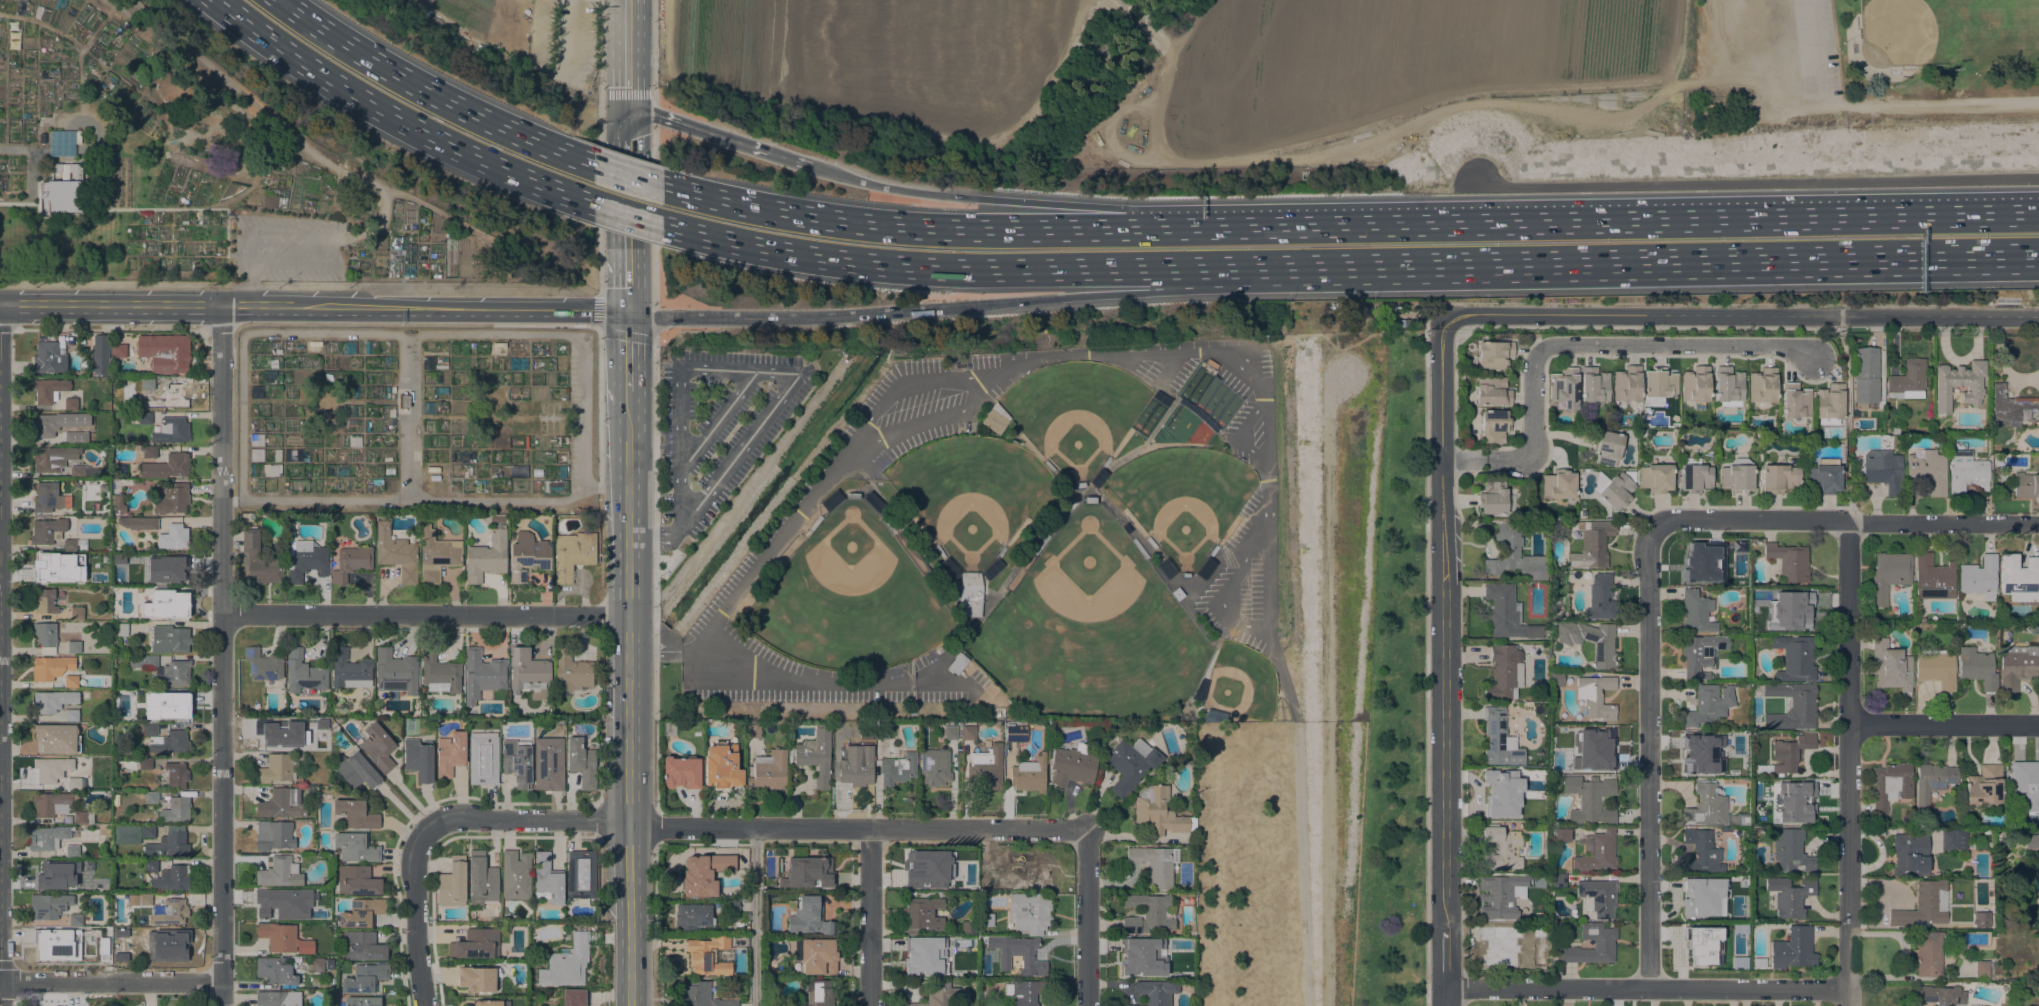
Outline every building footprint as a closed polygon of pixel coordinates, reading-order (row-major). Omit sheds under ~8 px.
[(47,131),(48,156),(74,156),(74,130),(47,131)] [(61,164),(68,164),(81,163),(81,180),(82,180),(82,212),(48,212),(48,216),(40,216),(39,182),(47,182),(47,181),(61,181),(61,172),(51,172),(51,164),(61,164)] [(1390,327),(1390,319),(1405,318),(1406,326),(1390,327)] [(93,334),(108,334),(107,374),(90,374),(91,353),(92,353),(93,344),(93,334)] [(189,335),(189,362),(188,362),(188,373),(151,373),(151,371),(149,369),(148,367),(148,364),(148,362),(149,361),(150,359),(151,358),(151,357),(136,357),(136,335),(189,335)] [(66,354),(66,372),(32,372),(33,356),(36,356),(36,342),(38,342),(38,337),(43,337),(43,342),(57,342),(57,354),(66,354)] [(1479,369),(1479,352),(1478,352),(1478,341),(1513,341),(1513,357),(1503,357),(1503,359),(1506,359),(1506,367),(1505,369),(1479,369)] [(126,344),(126,357),(112,357),(112,356),(111,356),(111,345),(112,345),(112,344),(126,344)] [(1878,402),(1867,402),(1867,409),(1855,409),(1855,402),(1854,402),(1854,371),(1855,371),(1855,348),(1867,347),(1878,348),(1878,402)] [(1904,375),(1904,359),(1924,358),(1925,391),(1923,391),(1923,398),(1889,398),(1888,393),(1886,393),(1886,376),(1904,375)] [(1950,414),(1936,414),(1936,366),(1938,366),(1938,365),(1945,365),(1945,366),(1948,366),(1948,371),(1950,369),(1953,369),(1955,371),(1955,366),(1962,366),(1962,371),(1964,369),(1968,369),(1969,371),(1969,360),(1985,360),(1985,377),(1981,377),(1981,388),(1983,388),(1983,395),(1982,395),(1979,399),(1980,405),(1977,407),(1973,407),(1970,405),(1970,403),(1961,403),(1961,391),(1967,391),(1967,387),(1950,387),(1950,414)] [(1613,372),(1625,371),(1625,365),(1640,365),(1641,401),(1636,401),(1636,402),(1626,402),(1626,399),(1613,400),(1613,372)] [(1681,374),(1683,374),(1683,371),(1691,371),(1691,373),(1694,373),(1694,366),(1709,366),(1709,401),(1704,401),(1704,410),(1694,410),(1694,400),(1681,400),(1681,374)] [(1716,375),(1716,366),(1731,366),(1731,374),(1733,374),(1733,372),(1743,372),(1743,401),(1742,401),(1742,407),(1719,407),(1719,401),(1716,401),(1716,375)] [(1550,373),(1560,373),(1560,377),(1563,377),(1563,367),(1578,367),(1578,409),(1574,409),(1573,411),(1568,411),(1566,409),(1563,409),(1563,401),(1550,401),(1550,373)] [(1609,401),(1592,401),(1592,402),(1581,402),(1582,367),(1597,367),(1596,375),(1598,375),(1598,372),(1609,372),(1609,401)] [(1645,371),(1651,371),(1651,367),(1666,367),(1666,376),(1668,376),(1668,373),(1678,373),(1677,394),(1670,394),(1670,396),(1644,396),(1645,371)] [(1749,372),(1761,373),(1761,367),(1776,367),(1776,403),(1772,403),(1772,406),(1766,410),(1759,410),(1753,406),(1753,402),(1749,402),(1749,372)] [(1505,377),(1505,388),(1501,388),(1501,389),(1511,389),(1511,405),(1504,405),(1504,404),(1476,404),(1476,394),(1477,394),(1477,377),(1505,377)] [(154,378),(154,390),(141,390),(141,378),(154,378)] [(36,405),(35,390),(33,390),(33,380),(39,380),(39,379),(48,379),(55,379),(55,380),(68,380),(68,381),(69,381),(69,384),(70,384),(70,388),(69,388),(70,391),(56,391),(56,401),(52,401),(52,404),(36,405)] [(1783,382),(1798,382),(1798,390),(1801,390),(1801,388),(1811,388),(1810,417),(1809,417),(1809,422),(1783,422),(1783,382)] [(2013,397),(2038,397),(2038,422),(2028,422),(2028,424),(2019,424),(2019,427),(1993,427),(1993,382),(2005,382),(2005,389),(2006,391),(2008,391),(2010,392),(2011,393),(2012,395),(2013,397)] [(181,383),(181,384),(184,384),(184,391),(186,392),(186,394),(184,396),(184,399),(188,399),(188,408),(141,408),(141,401),(152,400),(152,399),(153,399),(158,393),(158,391),(166,391),(166,383),(181,383)] [(1816,389),(1827,389),(1827,393),(1828,393),(1828,383),(1843,383),(1844,418),(1839,418),(1839,424),(1819,424),(1819,418),(1816,418),(1816,389)] [(77,398),(77,409),(64,409),(64,398),(77,398)] [(478,414),(478,401),(492,401),(492,414),(491,414),(478,414)] [(999,435),(980,423),(995,401),(1010,418),(999,435)] [(1507,410),(1507,418),(1510,418),(1510,432),(1505,431),(1505,430),(1504,430),(1504,434),(1505,434),(1504,443),(1483,443),(1483,436),(1481,436),(1481,410),(1507,410)] [(334,411),(334,423),(322,423),(322,411),(334,411)] [(151,424),(138,424),(138,412),(151,412),(151,424)] [(55,414),(69,414),(69,423),(58,423),(58,430),(55,430),(55,437),(33,437),(33,432),(32,432),(32,428),(33,428),(32,415),(55,414)] [(184,417),(184,423),(188,423),(188,427),(188,434),(188,436),(189,437),(189,440),(188,440),(188,442),(150,442),(150,432),(160,432),(160,423),(159,422),(159,419),(161,417),(184,417)] [(1623,435),(1618,460),(1616,460),(1614,467),(1594,463),(1596,454),(1599,455),(1599,452),(1594,451),(1599,430),(1623,435)] [(87,432),(87,439),(91,439),(91,444),(64,444),(64,432),(87,432)] [(156,458),(143,458),(143,456),(139,456),(139,446),(156,446),(156,458)] [(80,448),(80,454),(77,454),(77,458),(64,458),(64,467),(60,467),(60,471),(58,471),(58,472),(34,472),(34,464),(33,463),(33,456),(34,454),(37,454),(37,447),(64,448),(73,448),(80,448)] [(1929,497),(1929,483),(1906,483),(1906,455),(1913,455),(1913,451),(1921,450),(1921,449),(1935,449),(1935,455),(1945,455),(1945,497),(1929,497)] [(1891,450),(1891,455),(1901,455),(1902,496),(1886,496),(1886,482),(1863,482),(1862,456),(1865,453),(1868,450),(1891,450)] [(1948,467),(1950,467),(1950,450),(1971,450),(1971,460),(1988,460),(1988,480),(1987,480),(1987,492),(1982,492),(1982,487),(1980,487),(1977,485),(1964,485),(1964,496),(1948,496),(1948,467)] [(166,463),(166,452),(178,453),(178,452),(184,452),(184,453),(188,453),(188,476),(167,475),(167,478),(139,478),(139,463),(166,463)] [(1103,468),(1101,466),(1108,456),(1111,459),(1106,467),(1103,468)] [(1679,465),(1682,465),(1682,458),(1699,458),(1699,465),(1705,465),(1705,467),(1711,467),(1711,488),(1700,488),(1700,493),(1685,493),(1685,491),(1679,491),(1679,465)] [(1720,467),(1728,467),(1728,462),(1729,462),(1734,458),(1746,458),(1750,462),(1752,462),(1752,465),(1753,465),(1752,491),(1746,491),(1746,494),(1732,494),(1732,489),(1728,489),(1728,488),(1719,488),(1720,467)] [(1840,491),(1834,491),(1834,494),(1819,494),(1819,488),(1807,488),(1807,467),(1815,467),(1815,465),(1818,465),(1818,458),(1837,458),(1837,465),(1840,465),(1840,491)] [(1047,460),(1055,469),(1052,472),(1044,463),(1047,460)] [(1672,465),(1671,490),(1665,490),(1665,494),(1650,494),(1651,488),(1638,488),(1639,467),(1646,467),(1646,464),(1672,465)] [(1762,465),(1787,465),(1787,467),(1799,467),(1800,476),(1799,476),(1799,488),(1783,488),(1783,494),(1762,494),(1762,465)] [(83,478),(70,478),(70,466),(83,466),(83,478)] [(1101,467),(1109,473),(1097,488),(1089,481),(1101,467)] [(1575,499),(1549,498),(1549,496),(1542,496),(1542,475),(1554,475),(1554,469),(1568,469),(1568,472),(1575,472),(1575,499)] [(1596,494),(1598,492),(1593,488),(1594,487),(1595,486),(1596,486),(1597,485),(1597,483),(1596,481),(1595,481),(1598,470),(1610,479),(1613,475),(1615,476),(1620,471),(1622,473),(1624,471),(1635,471),(1635,481),(1632,483),(1635,486),(1627,494),(1632,498),(1622,509),(1619,507),(1615,511),(1596,494)] [(1056,471),(1070,483),(1063,490),(1050,477),(1056,471)] [(2032,475),(2038,474),(2038,497),(2014,498),(2013,472),(2022,472),(2022,474),(2031,474),(2032,475)] [(1506,514),(1481,514),(1481,507),(1477,507),(1478,493),(1483,493),(1483,481),(1504,481),(1504,488),(1507,488),(1506,508),(1506,514)] [(51,508),(51,512),(33,512),(33,502),(32,502),(33,496),(36,496),(36,482),(60,482),(60,486),(63,486),(63,508),(51,508)] [(186,483),(188,483),(188,512),(164,513),(164,511),(157,511),(157,510),(154,510),(154,509),(153,509),(153,495),(163,495),(163,490),(167,490),(167,487),(170,487),(170,483),(186,483)] [(884,506),(877,514),(861,499),(869,491),(884,506)] [(111,495),(119,495),(119,493),(122,493),(122,506),(125,505),(125,513),(113,513),(113,506),(111,506),(111,495)] [(894,528),(890,531),(879,517),(883,514),(894,528)] [(812,531),(808,529),(819,515),(822,518),(812,531)] [(157,517),(157,530),(138,530),(138,531),(135,531),(135,530),(129,530),(129,528),(124,528),(117,523),(117,517),(126,517),(157,517)] [(33,520),(36,520),(55,520),(55,519),(66,518),(66,531),(61,531),(61,540),(52,540),(52,545),(30,545),(30,536),(33,536),(33,520)] [(1546,579),(1519,579),(1519,568),(1512,568),(1512,569),(1501,569),(1501,574),(1483,574),(1483,559),(1501,559),(1501,545),(1495,545),(1495,539),(1494,539),(1494,529),(1495,529),(1495,523),(1496,523),(1496,520),(1508,520),(1508,524),(1522,524),(1522,535),(1519,535),(1519,537),(1521,537),(1521,546),(1519,546),(1519,558),(1521,558),(1521,556),(1546,556),(1546,579)] [(376,521),(389,521),(389,539),(406,539),(406,544),(416,544),(416,585),(399,585),(400,564),(376,564),(376,521)] [(1059,525),(1053,533),(1048,529),(1055,521),(1059,525)] [(1615,521),(1615,536),(1605,536),(1605,552),(1607,552),(1607,567),(1568,567),(1568,553),(1580,553),(1580,550),(1581,550),(1581,530),(1570,530),(1570,521),(1615,521)] [(1121,526),(1126,522),(1132,530),(1127,534),(1121,526)] [(168,534),(168,532),(166,532),(166,529),(168,529),(168,523),(181,523),(181,528),(187,528),(188,548),(181,548),(181,549),(171,549),(171,547),(157,548),(157,534),(168,534)] [(461,540),(461,565),(439,565),(439,584),(420,584),(420,523),(430,523),(430,529),(434,528),(434,540),(461,540)] [(485,546),(485,548),(489,548),(489,528),(496,528),(496,525),(504,525),(504,528),(506,528),(506,573),(487,573),(487,571),(481,571),(481,584),(466,584),(466,546),(485,546)] [(242,582),(241,550),(242,550),(242,528),(243,528),(243,527),(257,526),(257,528),(258,528),(258,552),(257,552),(257,556),(282,556),(283,582),(265,583),(265,584),(251,584),(251,582),(242,582)] [(532,538),(533,538),(533,542),(536,542),(537,540),(546,540),(550,543),(550,570),(534,570),(534,567),(519,567),(519,570),(525,570),(525,583),(510,584),(509,570),(511,570),(511,543),(516,543),(516,531),(526,531),(532,534),(532,538)] [(554,535),(575,535),(575,533),(595,533),(595,565),(572,565),(572,584),(554,584),(554,535)] [(1050,536),(1035,555),(1032,552),(1047,533),(1050,536)] [(1156,546),(1153,549),(1145,539),(1148,537),(1156,546)] [(1148,557),(1145,559),(1131,540),(1134,538),(1148,557)] [(86,539),(86,550),(78,550),(78,545),(76,545),(76,551),(63,551),(63,539),(86,539)] [(286,584),(286,570),(287,570),(287,556),(289,556),(289,541),(294,541),(294,540),(311,540),(311,547),(327,547),(327,566),(327,577),(316,577),(316,576),(315,576),(315,569),(308,569),(308,572),(301,572),(301,584),(286,584)] [(1702,556),(1689,556),(1689,542),(1701,542),(1701,549),(1705,549),(1705,543),(1719,543),(1719,552),(1731,551),(1731,570),(1723,570),(1723,572),(1705,572),(1699,574),(1700,580),(1684,584),(1681,570),(1702,565),(1702,556)] [(1807,569),(1808,569),(1808,582),(1784,582),(1784,574),(1779,574),(1779,558),(1763,558),(1763,542),(1775,542),(1775,546),(1807,546),(1807,569)] [(938,545),(945,556),(942,558),(935,547),(938,545)] [(1006,547),(1000,559),(996,556),(1003,545),(1006,547)] [(1208,555),(1216,545),(1218,547),(1211,557),(1208,555)] [(355,548),(355,547),(372,547),(372,570),(352,569),(352,572),(346,572),(346,584),(331,584),(331,570),(337,570),(337,548),(355,548)] [(1915,552),(1931,552),(1931,566),(1945,566),(1945,560),(1955,560),(1955,568),(1954,568),(1954,598),(1949,598),(1949,599),(1944,599),(1944,598),(1940,598),(1940,599),(1935,599),(1936,598),(1931,598),(1931,599),(1927,599),(1927,598),(1923,598),(1923,599),(1918,599),(1918,598),(1915,598),(1915,569),(1915,552)] [(189,558),(188,565),(185,565),(184,573),(189,574),(189,584),(168,584),(168,583),(145,583),(145,565),(140,565),(141,553),(154,553),(154,563),(166,563),(166,558),(189,558)] [(1887,607),(1871,607),(1871,575),(1873,575),(1873,570),(1875,570),(1875,553),(1883,553),(1883,554),(1911,554),(1911,584),(1887,584),(1887,607)] [(1958,565),(1976,565),(1976,568),(1982,568),(1981,554),(1996,553),(1996,570),(1995,570),(1995,594),(1994,594),(1994,600),(1981,600),(1981,594),(1973,594),(1973,592),(1958,592),(1958,565)] [(36,578),(36,572),(33,572),(33,563),(34,563),(34,562),(33,562),(33,558),(34,558),(34,556),(53,556),(53,554),(73,555),(72,566),(61,565),(61,573),(56,573),(56,578),(36,578)] [(2017,605),(2017,602),(2010,602),(2010,594),(2001,594),(2000,554),(2017,554),(2017,567),(2025,567),(2025,557),(2037,557),(2037,605),(2017,605)] [(961,572),(952,580),(937,565),(946,557),(961,572)] [(1193,573),(1203,580),(1215,563),(1205,557),(1193,573)] [(987,581),(1001,565),(993,558),(979,573),(987,581)] [(1176,572),(1167,580),(1156,565),(1165,558),(1176,572)] [(980,617),(958,616),(960,583),(961,572),(979,573),(982,586),(980,617)] [(79,573),(79,585),(65,585),(65,573),(79,573)] [(1611,602),(1616,602),(1616,619),(1584,619),(1584,608),(1589,608),(1589,585),(1592,585),(1591,576),(1595,576),(1595,573),(1611,573),(1611,602)] [(1726,575),(1726,583),(1708,583),(1708,575),(1726,575)] [(1542,626),(1542,638),(1525,638),(1525,637),(1491,637),(1491,629),(1490,629),(1490,610),(1491,610),(1491,599),(1483,599),(1483,584),(1513,584),(1513,610),(1517,610),(1517,626),(1519,626),(1542,626)] [(1184,596),(1177,601),(1170,593),(1177,587),(1184,596)] [(54,589),(54,599),(52,599),(52,601),(54,601),(54,603),(52,603),(52,607),(58,606),(58,614),(50,614),(50,613),(35,613),(35,606),(34,606),(34,604),(33,602),(33,599),(34,598),(34,596),(37,596),(37,589),(54,589)] [(1707,599),(1713,599),(1713,611),(1706,611),(1707,622),(1717,622),(1717,632),(1682,632),(1682,589),(1696,589),(1696,598),(1707,598),(1707,599)] [(173,590),(173,592),(188,592),(188,602),(189,603),(189,604),(189,606),(189,607),(188,607),(188,618),(135,617),(136,606),(141,606),(141,603),(150,603),(150,590),(173,590)] [(1808,618),(1809,618),(1809,623),(1808,623),(1808,632),(1765,632),(1765,622),(1789,622),(1789,602),(1776,602),(1776,590),(1809,590),(1809,603),(1807,603),(1807,607),(1808,607),(1808,618)] [(83,607),(83,619),(70,619),(70,607),(83,607)] [(1923,608),(1926,611),(1926,614),(1923,617),(1920,617),(1918,614),(1918,611),(1920,609),(1923,608)] [(1597,624),(1614,624),(1614,637),(1613,637),(1613,653),(1615,653),(1615,670),(1594,670),(1594,642),(1582,638),(1580,645),(1572,642),(1570,646),(1556,641),(1557,623),(1571,623),(1576,624),(1576,622),(1597,629),(1597,624)] [(55,647),(55,655),(40,655),(40,647),(39,647),(39,643),(36,643),(36,635),(32,635),(32,623),(55,623),(55,647)] [(126,623),(127,636),(115,636),(115,623),(126,623)] [(171,626),(171,629),(189,628),(189,637),(190,637),(190,644),(188,644),(188,652),(150,652),(150,642),(151,642),(151,626),(171,626)] [(1681,657),(1681,645),(1684,645),(1684,637),(1701,637),(1701,636),(1727,636),(1727,650),(1715,650),(1715,648),(1711,648),(1711,667),(1699,667),(1699,672),(1709,672),(1709,680),(1683,679),(1684,657),(1681,657)] [(1783,648),(1770,648),(1770,637),(1813,637),(1813,647),(1811,647),(1811,666),(1815,666),(1815,681),(1774,681),(1774,671),(1783,671),(1783,648)] [(1911,688),(1911,692),(1909,692),(1909,694),(1901,694),(1901,692),(1899,692),(1899,687),(1882,688),(1882,689),(1874,689),(1874,681),(1875,681),(1875,671),(1872,671),(1872,638),(1887,638),(1887,649),(1901,649),(1901,656),(1911,656),(1911,688)] [(80,641),(80,653),(67,653),(67,641),(80,641)] [(1522,687),(1516,687),(1516,699),(1492,699),(1492,676),(1491,676),(1491,668),(1493,668),(1493,661),(1490,661),(1490,647),(1492,647),(1492,645),(1516,645),(1516,651),(1519,651),(1522,653),(1522,687)] [(465,647),(466,647),(466,646),(479,646),(479,647),(480,647),(480,663),(488,663),(488,659),(506,659),(506,666),(505,666),(505,684),(506,684),(506,690),(478,690),(479,700),(474,700),(474,706),(465,706),(465,647)] [(2038,646),(2038,679),(2017,679),(2017,692),(2000,692),(2000,674),(2001,674),(2001,647),(2038,646)] [(250,679),(250,660),(244,660),(244,654),(244,647),(258,647),(258,658),(268,658),(268,655),(282,655),(282,657),(282,678),(277,678),(277,687),(264,687),(264,679),(250,679)] [(327,690),(314,690),(314,688),(299,688),(299,693),(287,693),(287,659),(286,659),(286,647),(302,647),(302,660),(300,660),(300,663),(307,663),(307,667),(327,667),(327,690)] [(359,663),(359,659),(372,660),(372,668),(371,668),(371,687),(331,687),(331,679),(332,679),(332,659),(331,659),(331,647),(348,647),(348,649),(347,649),(347,660),(345,660),(345,663),(359,663)] [(391,659),(402,659),(402,658),(404,658),(404,656),(414,656),(414,658),(417,658),(416,696),(404,696),(404,691),(397,691),(397,700),(387,700),(387,690),(377,690),(377,684),(376,684),(376,647),(391,647),(391,659)] [(546,660),(546,662),(550,662),(550,683),(544,683),(544,689),(510,689),(510,679),(511,679),(511,666),(510,666),(510,661),(509,661),(509,647),(522,647),(522,649),(525,649),(525,660),(546,660)] [(1959,679),(1959,655),(1958,655),(1958,647),(1972,647),(1972,652),(1992,653),(1992,673),(1996,673),(1996,692),(1981,692),(1982,679),(1959,679)] [(461,663),(461,675),(460,675),(460,693),(447,693),(447,691),(427,691),(427,685),(422,685),(422,660),(421,660),(421,650),(435,650),(435,663),(461,663)] [(592,662),(592,686),(572,686),(572,690),(555,690),(555,663),(554,663),(554,650),(570,650),(570,662),(592,662)] [(1938,679),(1928,679),(1928,680),(1916,680),(1916,650),(1944,650),(1944,653),(1954,653),(1954,691),(1939,691),(1938,679)] [(956,675),(947,667),(959,652),(968,660),(956,675)] [(134,667),(134,669),(131,668),(131,667),(130,667),(130,657),(144,657),(144,655),(157,655),(157,667),(162,667),(162,666),(169,665),(169,661),(190,660),(190,667),(188,667),(189,686),(153,686),(153,674),(154,674),(154,667),(134,667)] [(33,682),(32,671),(31,671),(31,666),(33,666),(33,657),(36,657),(37,658),(51,658),(51,657),(59,657),(74,657),(74,670),(64,670),(58,677),(53,677),(53,681),(33,682)] [(1550,686),(1550,673),(1563,673),(1563,686),(1550,686)] [(78,675),(77,687),(64,687),(64,675),(78,675)] [(1576,679),(1576,677),(1612,677),(1612,690),(1602,690),(1602,688),(1600,688),(1600,693),(1601,693),(1601,705),(1615,704),(1615,721),(1601,721),(1601,717),(1594,718),(1594,720),(1588,720),(1588,717),(1587,717),(1587,706),(1587,699),(1576,699),(1575,679),(1576,679)] [(1207,682),(1203,701),(1190,699),(1201,678),(1207,682)] [(1717,716),(1717,720),(1710,720),(1710,721),(1700,721),(1700,727),(1680,727),(1680,712),(1695,711),(1695,683),(1699,683),(1699,685),(1717,685),(1717,697),(1720,697),(1720,688),(1732,684),(1733,688),(1730,688),(1735,705),(1725,708),(1725,716),(1717,716)] [(1762,684),(1815,684),(1815,729),(1763,729),(1763,714),(1785,714),(1785,712),(1788,709),(1791,709),(1790,697),(1762,696),(1762,695),(1753,695),(1753,685),(1762,685),(1762,684)] [(140,701),(140,689),(153,689),(153,701),(140,701)] [(78,703),(78,721),(65,722),(65,710),(58,710),(58,709),(54,709),(54,714),(35,714),(35,703),(33,703),(33,692),(37,692),(53,692),(78,692),(78,703)] [(157,704),(163,704),(163,695),(183,695),(184,710),(187,710),(187,712),(188,713),(188,717),(187,718),(187,720),(182,720),(182,719),(165,719),(165,714),(157,714),(157,704)] [(1485,720),(1483,720),(1483,707),(1485,707),(1505,707),(1505,748),(1524,748),(1524,764),(1484,764),(1484,749),(1488,749),(1488,736),(1485,736),(1485,720)] [(1226,713),(1226,722),(1201,722),(1207,709),(1226,713)] [(289,728),(290,728),(290,739),(292,739),(292,749),(273,748),(273,749),(255,749),(255,734),(266,734),(266,732),(271,732),(271,720),(290,720),(289,728)] [(396,746),(386,755),(395,765),(384,775),(375,765),(358,745),(367,737),(361,731),(369,724),(370,724),(373,721),(396,746)] [(746,721),(760,721),(760,738),(746,738),(746,721)] [(814,740),(814,728),(816,728),(816,722),(828,722),(828,728),(830,728),(829,763),(829,789),(815,789),(815,775),(818,775),(818,764),(809,764),(809,765),(794,765),(794,744),(802,744),(802,740),(814,740)] [(143,735),(143,723),(157,723),(157,735),(143,735)] [(79,736),(79,753),(76,753),(36,753),(36,740),(35,739),(34,737),(34,734),(35,732),(34,732),(33,732),(33,725),(75,725),(75,727),(76,728),(77,729),(77,731),(77,733),(76,734),(75,736),(79,736)] [(888,739),(875,739),(875,725),(888,725),(888,739)] [(859,726),(872,726),(872,740),(859,740),(859,726)] [(956,740),(943,740),(943,726),(956,726),(956,740)] [(976,726),(975,740),(961,740),(961,726),(976,726)] [(1026,726),(1026,731),(1030,731),(1030,737),(1026,737),(1026,742),(1005,742),(1005,726),(1026,726)] [(1616,750),(1613,750),(1613,753),(1611,753),(1611,762),(1617,762),(1616,773),(1609,772),(1599,772),(1592,772),(1592,762),(1593,762),(1593,751),(1598,751),(1598,746),(1595,746),(1596,733),(1597,733),(1597,728),(1617,729),(1616,750)] [(186,730),(185,735),(186,735),(186,741),(188,741),(188,742),(189,742),(189,752),(188,752),(188,753),(148,752),(148,744),(149,744),(149,736),(166,737),(166,735),(165,735),(165,732),(167,732),(167,730),(186,730)] [(452,778),(436,779),(436,765),(437,765),(437,738),(449,738),(449,743),(450,743),(450,731),(465,731),(465,763),(464,763),(464,765),(452,765),(452,778)] [(1685,775),(1686,766),(1689,767),(1689,759),(1686,758),(1686,746),(1684,746),(1684,745),(1683,745),(1683,733),(1684,733),(1699,732),(1699,738),(1702,738),(1702,737),(1705,737),(1705,733),(1736,733),(1736,752),(1726,752),(1726,750),(1721,750),(1705,750),(1705,758),(1708,758),(1708,767),(1713,767),(1713,776),(1685,775)] [(497,785),(469,785),(469,737),(470,737),(470,733),(496,733),(496,737),(497,737),(497,785)] [(1797,749),(1797,763),(1795,763),(1795,773),(1784,773),(1783,773),(1783,777),(1777,777),(1777,773),(1756,774),(1756,765),(1772,765),(1772,760),(1772,741),(1780,741),(1780,742),(1796,742),(1796,735),(1802,735),(1802,733),(1816,733),(1815,749),(1797,749)] [(582,737),(582,749),(596,749),(595,791),(580,790),(580,772),(568,771),(568,770),(566,770),(566,737),(582,737)] [(534,791),(534,738),(563,738),(563,791),(534,791)] [(1120,775),(1103,760),(1120,739),(1130,747),(1138,738),(1150,748),(1151,747),(1164,757),(1154,770),(1149,766),(1138,779),(1139,780),(1129,792),(1128,791),(1121,800),(1109,789),(1120,775)] [(403,739),(418,739),(418,741),(431,741),(431,745),(432,745),(432,783),(417,783),(417,770),(404,770),(403,739)] [(501,740),(516,740),(516,742),(529,742),(529,746),(530,746),(530,790),(515,790),(515,783),(514,783),(514,774),(515,774),(514,772),(511,772),(510,774),(503,774),(502,772),(501,740)] [(742,786),(741,786),(741,789),(713,789),(713,786),(705,786),(705,757),(707,757),(706,756),(706,749),(707,747),(707,746),(713,746),(713,741),(725,741),(725,744),(736,744),(736,770),(742,769),(742,786)] [(991,787),(980,787),(980,780),(967,780),(967,765),(970,765),(970,761),(971,761),(971,754),(990,754),(990,743),(1001,743),(1001,789),(1000,789),(1000,790),(997,790),(993,790),(993,791),(991,791),(991,787)] [(1535,746),(1538,755),(1528,758),(1525,752),(1534,749),(1533,746),(1535,746)] [(771,788),(771,789),(764,789),(764,787),(746,786),(747,777),(753,777),(753,756),(769,757),(769,749),(773,749),(773,747),(778,747),(778,749),(786,750),(785,790),(777,790),(777,788),(771,788)] [(1049,769),(1054,748),(1068,751),(1068,749),(1079,751),(1078,753),(1098,757),(1092,786),(1089,785),(1089,784),(1083,783),(1083,784),(1080,784),(1080,782),(1068,779),(1064,789),(1060,787),(1060,788),(1055,786),(1055,785),(1049,782),(1054,771),(1057,772),(1057,770),(1049,769)] [(949,760),(950,760),(950,766),(949,766),(949,773),(951,773),(951,781),(943,781),(944,785),(934,786),(926,787),(926,785),(920,785),(920,760),(920,750),(939,750),(939,751),(949,751),(949,760)] [(381,779),(370,789),(363,781),(353,790),(332,766),(333,763),(341,756),(345,760),(356,751),(381,779)] [(915,777),(909,777),(909,780),(905,780),(905,782),(893,782),(893,790),(881,790),(881,773),(879,773),(879,760),(881,760),(881,759),(893,759),(893,760),(895,760),(895,759),(903,759),(903,752),(916,752),(915,777)] [(1035,762),(1035,755),(1040,755),(1040,752),(1045,752),(1044,794),(1042,794),(1042,793),(1038,793),(1038,794),(1036,794),(1036,791),(1020,791),(1020,790),(1014,790),(1014,786),(1010,786),(1010,766),(1017,766),(1017,764),(1019,765),(1019,762),(1035,762)] [(255,768),(267,768),(267,754),(292,754),(292,762),(297,762),(297,773),(294,773),(294,780),(272,780),(272,781),(269,781),(269,783),(255,783),(255,768)] [(684,758),(684,756),(694,756),(694,758),(699,758),(699,789),(684,789),(684,786),(681,786),(674,786),(673,787),(671,789),(667,789),(665,787),(664,785),(664,783),(662,783),(663,759),(664,756),(670,756),(671,758),(684,758)] [(152,769),(139,769),(139,758),(152,757),(152,769)] [(864,784),(864,787),(862,787),(862,786),(859,786),(859,787),(856,787),(856,786),(853,786),(853,787),(850,787),(850,783),(846,783),(846,782),(840,782),(840,768),(839,768),(839,761),(846,761),(846,758),(861,758),(861,759),(872,759),(872,768),(872,784),(864,784)] [(73,759),(73,770),(62,770),(62,778),(55,778),(55,784),(40,784),(40,783),(37,783),(37,768),(33,768),(33,759),(73,759)] [(184,763),(184,769),(187,769),(187,771),(188,771),(188,781),(185,781),(184,788),(167,788),(167,770),(164,770),(164,763),(184,763)] [(1911,799),(1895,799),(1895,791),(1886,791),(1886,793),(1884,793),(1884,802),(1887,802),(1887,815),(1872,815),(1872,803),(1873,803),(1873,791),(1876,791),(1876,787),(1874,787),(1874,779),(1872,779),(1872,768),(1884,768),(1884,765),(1896,765),(1896,764),(1910,764),(1910,773),(1911,773),(1911,799)] [(1916,782),(1916,764),(1929,764),(1929,766),(1944,766),(1944,767),(1957,767),(1957,783),(1945,783),(1945,790),(1928,790),(1928,809),(1916,809),(1916,782)] [(2001,764),(2001,804),(1987,804),(1987,806),(1965,805),(1965,776),(1980,776),(1980,764),(2001,764)] [(2023,774),(2038,774),(2038,805),(2022,805),(2023,784),(2011,784),(2011,765),(2023,765),(2023,774)] [(1597,777),(1597,782),(1601,782),(1601,778),(1615,778),(1616,795),(1601,795),(1601,805),(1600,805),(1600,811),(1602,811),(1602,809),(1615,809),(1615,823),(1603,823),(1603,821),(1580,821),(1580,823),(1571,823),(1567,819),(1567,814),(1571,810),(1578,809),(1578,792),(1562,793),(1562,776),(1581,776),(1581,781),(1588,781),(1588,777),(1597,777)] [(80,778),(80,789),(67,789),(67,778),(80,778)] [(1510,808),(1516,808),(1516,818),(1494,818),(1494,779),(1518,779),(1518,789),(1510,789),(1510,808)] [(1801,809),(1814,809),(1814,824),(1801,824),(1801,821),(1796,821),(1796,818),(1782,818),(1782,816),(1777,816),(1777,809),(1781,809),(1781,807),(1780,807),(1780,796),(1781,796),(1781,793),(1774,793),(1774,781),(1802,781),(1801,809)] [(1736,814),(1749,813),(1749,827),(1736,827),(1736,826),(1726,826),(1726,824),(1684,824),(1684,823),(1682,823),(1682,808),(1696,808),(1696,803),(1698,803),(1698,794),(1694,794),(1694,782),(1715,782),(1716,797),(1726,797),(1726,814),(1736,814)] [(1168,785),(1168,802),(1164,802),(1164,810),(1173,810),(1173,817),(1188,817),(1194,817),(1194,830),(1189,830),(1189,832),(1169,832),(1169,829),(1163,829),(1163,836),(1159,836),(1159,838),(1157,838),(1157,836),(1149,836),(1149,830),(1149,819),(1147,819),(1147,825),(1135,825),(1135,797),(1150,785),(1168,785)] [(271,788),(288,788),(288,804),(289,804),(289,789),(299,789),(299,802),(306,802),(306,816),(256,817),(256,802),(267,802),(267,799),(271,799),(271,788)] [(144,804),(144,792),(157,791),(157,803),(144,804)] [(67,812),(68,814),(54,814),(54,818),(34,818),(34,812),(34,802),(32,802),(32,795),(35,795),(35,794),(71,793),(71,794),(78,794),(75,800),(76,811),(89,811),(89,808),(94,808),(94,811),(93,811),(93,823),(74,823),(74,812),(67,812)] [(169,797),(189,797),(189,803),(190,803),(190,811),(189,811),(189,821),(161,821),(161,814),(166,814),(166,810),(169,810),(169,797)] [(367,801),(367,814),(379,814),(379,829),(366,829),(366,828),(345,828),(345,815),(332,815),(333,800),(367,801)] [(292,830),(295,830),(295,848),(291,849),(290,847),(268,848),(268,851),(256,851),(255,834),(257,834),(256,821),(268,821),(268,823),(292,822),(292,830)] [(138,844),(139,826),(113,825),(113,843),(138,844)] [(53,828),(53,827),(74,826),(74,830),(69,830),(69,839),(58,839),(58,850),(43,850),(43,851),(29,851),(29,843),(30,843),(30,836),(29,836),(29,828),(53,828)] [(155,837),(142,837),(141,826),(154,826),(155,837)] [(1503,827),(1503,831),(1520,831),(1520,846),(1517,846),(1517,849),(1521,849),(1521,857),(1521,868),(1505,869),(1505,871),(1482,871),(1482,852),(1493,852),(1493,841),(1481,841),(1481,827),(1503,827)] [(1592,834),(1604,834),(1604,827),(1614,827),(1614,857),(1615,857),(1615,869),(1591,868),(1591,871),(1572,871),(1572,857),(1580,857),(1580,855),(1592,855),(1592,836),(1592,834)] [(1553,842),(1553,829),(1569,829),(1569,842),(1553,842)] [(1687,872),(1687,861),(1693,861),(1693,857),(1694,857),(1694,849),(1693,849),(1693,844),(1682,844),(1682,829),(1695,829),(1695,830),(1711,830),(1711,843),(1712,843),(1712,848),(1719,848),(1719,863),(1724,863),(1724,872),(1687,872)] [(1801,853),(1805,853),(1805,856),(1816,857),(1816,873),(1803,873),(1803,866),(1795,866),(1795,872),(1777,872),(1777,860),(1773,860),(1773,840),(1777,840),(1777,829),(1802,829),(1801,853)] [(1966,849),(1949,849),(1949,850),(1941,850),(1941,831),(1966,830),(1966,849)] [(159,843),(159,836),(167,836),(167,832),(185,832),(185,844),(189,844),(189,855),(143,855),(143,843),(159,843)] [(367,833),(367,846),(380,847),(380,862),(366,862),(366,861),(340,861),(340,848),(333,848),(333,833),(367,833)] [(1893,834),(1908,835),(1908,833),(1927,833),(1927,859),(1926,859),(1926,869),(1927,869),(1927,876),(1895,876),(1895,853),(1892,853),(1893,834)] [(2026,836),(2038,834),(2038,845),(2028,846),(2026,836)] [(79,845),(79,857),(65,857),(65,845),(79,845)] [(1172,862),(1171,890),(1148,890),(1148,878),(1147,878),(1147,861),(1140,861),(1140,863),(1126,863),(1126,848),(1178,848),(1178,862),(1172,862)] [(469,850),(484,850),(484,856),(484,868),(498,867),(498,903),(483,903),(483,910),(470,910),(469,850)] [(530,853),(530,899),(528,899),(528,901),(503,901),(503,897),(502,897),(502,850),(516,850),(516,860),(520,860),(520,853),(523,853),(530,853)] [(549,851),(550,870),(563,870),(563,873),(563,904),(549,904),(549,899),(534,899),(534,890),(535,890),(535,872),(535,851),(549,851)] [(595,851),(596,898),(568,898),(567,851),(595,851)] [(795,869),(781,869),(781,856),(784,856),(784,854),(791,854),(791,856),(795,856),(795,869)] [(271,855),(290,855),(290,863),(297,863),(297,874),(303,874),(303,885),(255,885),(255,870),(267,870),(267,868),(271,868),(271,855)] [(436,905),(436,874),(450,874),(450,855),(465,855),(465,905),(436,905)] [(735,855),(735,871),(711,871),(711,879),(710,879),(710,880),(716,880),(716,884),(719,884),(719,892),(716,892),(716,896),(710,896),(710,900),(685,900),(685,896),(683,896),(683,892),(682,892),(682,878),(683,878),(683,870),(686,870),(686,869),(685,868),(684,867),(683,865),(683,863),(684,861),(685,858),(687,857),(689,856),(691,856),(693,856),(694,857),(695,857),(697,858),(697,856),(705,856),(706,855),(735,855)] [(804,855),(819,855),(819,860),(822,860),(822,865),(826,866),(826,868),(837,868),(837,876),(836,876),(836,883),(822,883),(822,885),(812,885),(812,883),(805,883),(805,885),(799,885),(799,867),(804,867),(804,855)] [(949,868),(952,868),(952,882),(938,882),(939,880),(921,880),(921,885),(914,885),(914,888),(904,888),(904,863),(914,863),(914,859),(923,859),(923,855),(929,855),(929,856),(946,857),(946,861),(949,861),(949,868)] [(1000,869),(1000,855),(1013,856),(1013,857),(1027,857),(1027,856),(1049,856),(1049,863),(1048,863),(1048,867),(1047,867),(1047,878),(1051,878),(1051,888),(1049,888),(1049,889),(1045,889),(1045,888),(1028,888),(1028,889),(1023,889),(1023,879),(1026,879),(1026,866),(1013,866),(1013,870),(1000,869)] [(144,871),(144,860),(157,859),(157,871),(144,871)] [(60,886),(35,886),(35,878),(33,878),(33,861),(54,861),(68,861),(77,861),(77,872),(60,872),(60,886)] [(1744,874),(1738,869),(1743,863),(1749,868),(1744,874)] [(169,870),(169,865),(189,865),(189,890),(184,890),(184,889),(172,889),(172,890),(150,889),(150,878),(159,878),(160,870),(169,870)] [(381,894),(337,893),(337,865),(369,866),(369,879),(381,879),(381,894)] [(1566,887),(1552,887),(1552,875),(1566,875),(1566,887)] [(1483,919),(1483,907),(1490,906),(1490,901),(1481,901),(1481,895),(1489,895),(1489,890),(1479,890),(1479,877),(1530,877),(1530,880),(1528,881),(1528,886),(1525,886),(1525,899),(1518,899),(1518,897),(1513,897),(1513,907),(1516,907),(1516,911),(1518,911),(1518,919),(1483,919)] [(1717,900),(1717,908),(1696,908),(1696,911),(1700,910),(1700,919),(1696,919),(1696,920),(1682,920),(1682,907),(1688,907),(1688,897),(1690,897),(1690,889),(1686,889),(1686,877),(1711,877),(1711,886),(1717,886),(1717,900)] [(976,891),(961,892),(960,879),(976,878),(976,891)] [(1789,878),(1789,887),(1802,887),(1802,879),(1816,879),(1816,895),(1805,895),(1805,898),(1801,898),(1801,908),(1805,908),(1804,919),(1776,919),(1776,909),(1775,909),(1775,893),(1779,893),(1779,890),(1765,890),(1765,878),(1789,878)] [(70,880),(83,880),(83,882),(88,882),(88,885),(90,885),(90,891),(83,891),(83,892),(70,892),(70,880)] [(1914,910),(1914,901),(1915,901),(1915,880),(1946,880),(1946,912),(1931,912),(1931,921),(1924,921),(1924,922),(1921,922),(1921,921),(1909,921),(1909,927),(1896,927),(1896,910),(1914,910)] [(1615,907),(1613,907),(1613,919),(1595,919),(1595,911),(1585,911),(1585,897),(1577,897),(1577,881),(1615,881),(1615,907)] [(256,919),(256,905),(270,905),(270,890),(299,890),(299,894),(301,894),(301,912),(297,912),(297,916),(272,917),(272,919),(256,919)] [(151,906),(138,905),(138,893),(152,894),(151,906)] [(1039,894),(1039,896),(1045,896),(1045,900),(1051,900),(1051,911),(1048,911),(1048,915),(1049,915),(1049,918),(1051,918),(1051,924),(1049,924),(1049,927),(1045,927),(1045,930),(1042,930),(1042,936),(1027,936),(1027,930),(1014,930),(1014,911),(1008,911),(1008,894),(1039,894)] [(72,896),(72,898),(74,898),(74,904),(73,904),(73,905),(66,905),(66,911),(59,911),(59,914),(57,914),(57,920),(33,920),(34,910),(29,910),(30,895),(72,896)] [(821,922),(834,922),(834,934),(821,934),(821,931),(819,931),(819,934),(792,933),(788,933),(788,931),(787,931),(787,916),(794,916),(795,908),(798,908),(798,895),(818,896),(818,902),(821,902),(821,922)] [(1170,895),(1170,906),(1174,906),(1174,928),(1150,928),(1150,933),(1122,933),(1122,917),(1140,917),(1140,920),(1143,920),(1143,907),(1123,907),(1123,895),(1137,895),(1170,895)] [(944,898),(944,908),(933,908),(933,910),(934,910),(934,916),(933,916),(933,917),(943,917),(943,926),(945,926),(945,931),(923,931),(923,929),(905,929),(905,920),(908,920),(908,913),(905,913),(905,905),(906,905),(906,898),(944,898)] [(184,899),(184,905),(186,905),(186,907),(188,907),(188,910),(189,910),(188,914),(188,915),(188,917),(184,917),(184,924),(151,924),(151,914),(156,914),(156,907),(163,907),(163,905),(164,905),(164,899),(184,899)] [(372,914),(372,927),(338,927),(338,912),(351,912),(351,899),(372,899),(385,899),(385,914),(372,914)] [(739,900),(738,914),(725,914),(725,900),(739,900)] [(711,918),(715,918),(715,924),(711,924),(711,926),(695,926),(695,931),(676,931),(676,919),(675,919),(675,913),(676,913),(676,904),(679,904),(679,905),(711,905),(711,918)] [(1975,927),(1974,924),(1972,924),(1972,914),(1974,914),(1974,912),(1989,912),(1990,927),(1975,927)] [(82,913),(82,925),(69,926),(69,914),(82,913)] [(979,926),(980,914),(993,914),(993,926),(979,926)] [(962,935),(961,922),(975,921),(975,934),(962,935)] [(268,938),(256,938),(257,923),(277,923),(277,925),(296,925),(296,939),(298,939),(299,940),(314,940),(314,954),(297,954),(297,945),(295,945),(295,953),(268,952),(268,938)] [(1577,962),(1577,963),(1556,962),(1556,947),(1578,947),(1578,949),(1593,949),(1593,940),(1581,940),(1581,937),(1580,937),(1580,931),(1581,931),(1581,923),(1602,923),(1602,928),(1616,928),(1616,939),(1613,939),(1613,962),(1577,962)] [(1486,967),(1486,940),(1495,940),(1495,924),(1513,924),(1513,967),(1486,967)] [(1811,953),(1817,953),(1817,965),(1785,965),(1785,969),(1771,969),(1771,941),(1788,941),(1788,925),(1811,925),(1811,953)] [(447,957),(447,942),(454,942),(454,941),(465,941),(465,928),(498,928),(498,957),(447,957)] [(44,954),(44,955),(36,955),(36,939),(33,939),(33,936),(32,936),(32,933),(34,933),(34,930),(41,930),(41,929),(49,929),(56,929),(56,940),(69,940),(69,942),(80,942),(80,955),(69,955),(69,957),(51,957),(51,954),(44,954)] [(1692,965),(1692,962),(1685,962),(1685,945),(1682,945),(1682,929),(1694,929),(1694,939),(1705,939),(1722,939),(1722,951),(1734,951),(1734,965),(1692,965)] [(386,960),(343,959),(343,931),(374,931),(374,945),(386,945),(386,960)] [(548,953),(558,953),(572,953),(571,931),(586,931),(587,944),(588,944),(588,962),(585,962),(585,967),(583,967),(584,985),(582,985),(582,983),(559,983),(559,984),(537,985),(537,969),(548,969),(548,953)] [(1916,932),(1941,932),(1941,977),(1916,977),(1916,932)] [(136,942),(159,942),(159,934),(167,933),(186,933),(187,938),(189,938),(189,948),(188,948),(189,955),(165,956),(165,955),(160,955),(142,955),(142,952),(136,952),(136,942)] [(731,963),(731,975),(707,975),(707,974),(692,974),(692,967),(689,967),(689,952),(686,952),(686,940),(710,940),(710,936),(730,936),(730,949),(715,949),(715,963),(731,963)] [(1185,949),(1170,949),(1170,936),(1185,937),(1185,949)] [(942,937),(942,943),(940,943),(940,944),(937,944),(937,943),(935,943),(935,948),(937,948),(937,965),(939,965),(939,973),(924,973),(924,972),(915,972),(915,965),(912,965),(912,962),(910,962),(911,950),(906,950),(906,939),(921,939),(921,937),(942,937)] [(999,948),(991,948),(991,949),(987,949),(986,949),(986,938),(1009,938),(1032,939),(1032,938),(1039,938),(1039,946),(1037,945),(1037,949),(1033,949),(1033,961),(1046,961),(1046,975),(1022,975),(1022,976),(1018,974),(1018,969),(1021,968),(1021,956),(1009,955),(1009,970),(999,970),(999,948)] [(834,952),(836,952),(836,961),(836,974),(823,975),(823,973),(800,973),(800,961),(794,961),(794,940),(800,940),(800,939),(834,939),(834,952)] [(1130,975),(1130,977),(1127,977),(1127,976),(1124,976),(1124,943),(1153,943),(1153,950),(1160,950),(1160,965),(1153,965),(1153,976),(1130,975)] [(256,977),(256,958),(283,957),(283,965),(291,965),(291,976),(297,976),(297,985),(287,985),(287,984),(268,984),(267,983),(265,983),(265,977),(256,977)] [(324,972),(311,972),(311,958),(324,958),(324,972)] [(1765,958),(1765,968),(1753,968),(1753,958),(1765,958)] [(1988,980),(1975,981),(1975,961),(1988,961),(1988,980)] [(353,978),(353,976),(354,976),(354,964),(375,965),(375,964),(389,964),(388,979),(375,979),(375,992),(372,992),(372,993),(341,993),(341,977),(353,978)] [(975,978),(961,977),(962,964),(976,965),(975,978)] [(494,991),(481,991),(481,993),(478,993),(478,991),(472,991),(471,992),(468,991),(466,989),(466,986),(457,986),(457,974),(458,974),(458,966),(470,966),(470,968),(494,968),(494,991)] [(829,980),(829,1005),(792,1005),(806,1005),(806,1004),(807,1004),(807,992),(805,992),(805,980),(829,980)] [(737,1001),(737,1005),(681,1005),(681,986),(688,986),(687,981),(709,981),(710,1001),(711,999),(718,999),(719,1001),(737,1001)] [(1038,1005),(1039,1005),(1006,1005),(1006,997),(1005,997),(1005,985),(1012,985),(1012,981),(1046,981),(1046,995),(1036,995),(1036,1003),(1038,1003),(1038,1005)] [(1171,993),(1171,1005),(1126,1005),(1146,1005),(1146,997),(1145,997),(1145,994),(1135,994),(1135,992),(1133,991),(1133,985),(1134,984),(1135,981),(1179,981),(1179,993),(1171,993)] [(949,982),(949,1005),(903,1005),(903,1003),(927,1003),(927,993),(931,994),(931,982),(949,982)] [(1964,1005),(1936,1005),(1936,1002),(1916,1002),(1916,986),(1930,986),(1930,987),(1937,987),(1937,988),(1951,987),(1951,986),(1959,986),(1959,989),(1961,989),(1961,991),(1965,991),(1965,1005),(1964,1005)] [(587,1004),(587,1005),(562,1005),(562,989),(585,989),(585,1004),(587,1004)] [(966,989),(966,999),(956,999),(957,989),(966,989)] [(300,991),(300,1005),(263,1005),(256,1005),(256,991),(300,991)] [(381,997),(381,1005),(344,1005),(344,997),(380,997),(381,997)]
